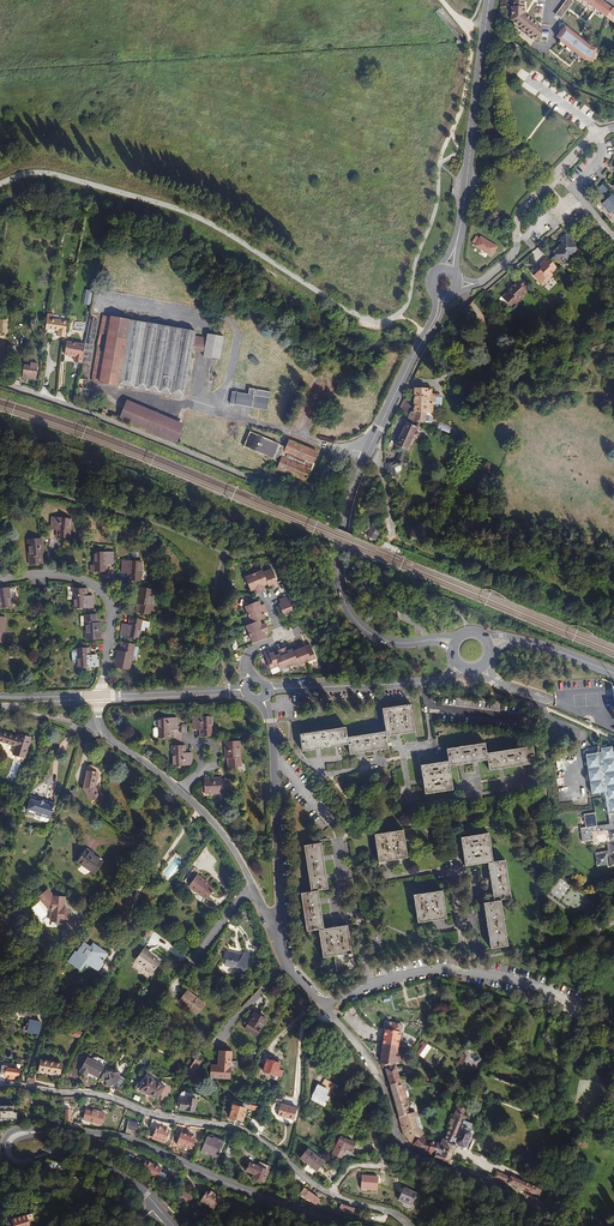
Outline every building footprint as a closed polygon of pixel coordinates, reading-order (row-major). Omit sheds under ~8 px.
[(512,20),(540,41),(542,29),(537,25),(524,14),(524,6),(523,6),(523,0),(514,0),(514,6),(513,6),(512,20)] [(612,8),(601,0),(566,0),(564,3),(570,7),(559,22),(562,24),(559,28),(562,30),(557,37),(561,40),(560,41),(584,60),(593,63),(597,48),(591,47),(568,29),(565,26),(583,0),(590,5),(606,17),(612,8)] [(586,10),(590,5),(583,0),(565,26),(568,29),(584,8),(586,10)] [(612,8),(606,17),(613,23),(613,9),(612,8)] [(603,183),(597,189),(602,195),(603,195),(607,199),(602,203),(610,212),(613,209),(613,198),(612,195),(610,197),(607,194),(610,191),(603,183)] [(576,244),(566,234),(558,242),(561,245),(559,246),(552,252),(555,255),(552,258),(557,262),(562,256),(568,262),(572,258),(571,256),(576,252),(576,244)] [(586,243),(579,234),(575,237),(583,246),(586,243)] [(497,247),(481,237),(480,239),(477,244),(475,246),(491,256),(497,247)] [(558,269),(547,257),(539,265),(541,267),(539,269),(536,266),(533,270),(536,273),(533,275),(540,282),(542,282),(545,279),(547,280),(553,275),(551,273),(553,271),(555,272),(558,269)] [(524,288),(528,284),(520,276),(515,281),(516,282),(511,287),(512,288),(502,298),(512,308),(522,298),(521,297),(527,291),(526,291),(526,290),(524,288)] [(85,301),(91,302),(93,290),(87,289),(85,301)] [(92,381),(103,383),(115,385),(184,397),(192,351),(204,353),(203,356),(220,359),(224,337),(207,334),(205,345),(194,343),(196,332),(104,315),(92,381)] [(65,337),(67,321),(47,318),(46,329),(58,330),(57,336),(64,337),(65,337)] [(98,320),(90,319),(83,360),(91,362),(98,320)] [(453,348),(463,354),(468,346),(457,340),(453,348)] [(604,340),(588,345),(590,352),(606,347),(604,340)] [(84,344),(67,342),(65,355),(75,356),(75,362),(81,363),(84,344)] [(16,346),(8,345),(6,357),(14,358),(16,346)] [(91,362),(83,360),(79,378),(88,379),(91,362)] [(30,366),(24,365),(22,377),(36,379),(38,364),(30,363),(30,366)] [(79,378),(75,402),(87,404),(89,389),(87,389),(88,380),(88,379),(79,378)] [(115,385),(103,383),(102,390),(114,392),(115,385)] [(271,392),(249,388),(248,394),(232,391),(230,404),(268,411),(271,392)] [(414,415),(414,421),(420,422),(425,423),(426,413),(433,413),(433,409),(433,404),(435,404),(436,394),(432,394),(432,389),(427,388),(415,388),(414,411),(414,415)] [(433,404),(433,409),(442,409),(442,397),(440,394),(436,394),(435,404),(433,404)] [(176,443),(184,424),(127,400),(119,420),(176,443)] [(402,404),(409,409),(411,405),(404,400),(402,404)] [(385,466),(388,478),(396,476),(395,473),(401,470),(401,466),(401,465),(402,465),(407,467),(410,461),(403,458),(407,450),(409,451),(415,438),(417,439),(419,433),(415,431),(417,427),(406,422),(395,445),(397,446),(395,450),(399,453),(396,460),(392,462),(385,464),(385,466)] [(280,444),(250,431),(243,446),(274,459),(280,462),(277,469),(305,481),(310,469),(311,469),(313,463),(312,463),(317,452),(289,440),(285,449),(279,446),(280,444)] [(437,499),(442,501),(448,484),(435,479),(433,483),(442,487),(437,499)] [(59,530),(58,537),(69,538),(71,518),(52,517),(51,529),(57,530),(59,530)] [(374,542),(375,540),(379,530),(364,524),(361,532),(368,535),(367,537),(366,538),(374,542)] [(43,564),(43,555),(44,555),(43,538),(28,540),(30,565),(41,564),(43,564)] [(106,572),(106,566),(113,566),(113,564),(113,553),(93,553),(94,565),(90,565),(90,572),(106,572)] [(122,573),(128,573),(127,581),(130,581),(141,581),(141,561),(122,561),(122,573)] [(279,587),(272,568),(263,572),(262,570),(245,577),(251,591),(255,589),(257,593),(265,589),(264,586),(268,584),(269,587),(273,585),(275,588),(279,587)] [(11,607),(10,598),(8,587),(0,589),(0,609),(11,607)] [(136,604),(134,613),(138,613),(149,615),(154,590),(139,587),(136,604)] [(93,595),(87,596),(87,588),(85,588),(74,589),(74,609),(93,608),(93,595)] [(293,610),(288,596),(279,599),(281,603),(279,604),(283,614),(293,610)] [(260,620),(266,618),(264,613),(268,612),(265,604),(261,605),(259,600),(244,606),(251,623),(246,626),(253,643),(267,638),(265,633),(269,631),(266,623),(262,624),(260,620)] [(100,622),(99,622),(98,614),(96,614),(85,614),(85,616),(80,616),(81,626),(85,625),(86,640),(101,639),(100,622)] [(150,622),(130,618),(129,626),(121,624),(119,635),(139,639),(139,637),(141,630),(144,631),(145,627),(149,628),(150,622)] [(115,667),(129,670),(135,645),(124,642),(122,642),(120,651),(118,650),(115,667)] [(298,666),(316,658),(311,646),(306,648),(305,646),(304,642),(296,645),(297,649),(293,651),(292,649),(289,650),(286,647),(278,650),(279,654),(275,656),(274,652),(270,653),(267,650),(263,652),(270,670),(279,666),(281,670),(297,664),(298,666)] [(97,654),(91,655),(91,647),(89,647),(76,648),(76,649),(73,649),(72,651),(72,661),(74,663),(77,663),(77,668),(99,667),(99,659),(97,659),(97,654)] [(345,727),(299,734),(302,752),(348,744),(350,754),(388,749),(387,736),(415,732),(411,703),(382,708),(385,731),(383,731),(347,737),(345,727)] [(193,729),(199,729),(200,737),(202,737),(213,736),(212,716),(193,717),(193,729)] [(158,737),(158,738),(170,738),(172,738),(171,730),(177,730),(177,718),(158,718),(158,727),(155,727),(153,729),(153,735),(155,737),(158,737)] [(1,732),(0,736),(0,741),(16,746),(13,754),(25,758),(31,738),(19,734),(18,737),(1,732)] [(227,767),(229,767),(240,767),(239,741),(225,742),(225,758),(227,758),(227,767)] [(535,763),(533,745),(487,753),(485,742),(446,748),(448,761),(420,765),(425,794),(453,790),(449,766),(488,760),(489,770),(535,763)] [(192,753),(186,753),(186,745),(184,745),(173,746),(173,766),(192,765),(192,753)] [(612,746),(600,748),(601,752),(586,754),(591,794),(605,792),(609,824),(597,826),(595,813),(584,814),(586,827),(580,828),(582,841),(593,840),(593,843),(607,841),(608,851),(595,853),(597,866),(610,864),(611,867),(613,867),(613,818),(613,813),(613,760),(612,746)] [(89,771),(87,770),(83,789),(91,802),(101,795),(96,786),(97,783),(94,782),(96,772),(97,773),(99,768),(90,766),(89,771)] [(402,768),(396,769),(398,783),(404,782),(402,768)] [(362,773),(348,775),(349,782),(363,779),(362,773)] [(230,779),(221,779),(221,778),(204,779),(205,793),(231,792),(230,781),(230,779)] [(39,801),(39,799),(31,796),(27,813),(35,815),(36,811),(41,813),(41,815),(50,818),(55,803),(45,801),(44,803),(42,801),(39,801)] [(500,797),(486,799),(488,805),(502,803),(500,797)] [(357,822),(351,821),(349,834),(355,835),(357,822)] [(374,834),(379,862),(408,858),(403,829),(374,834)] [(460,837),(462,850),(465,866),(488,863),(494,901),(483,903),(490,949),(508,946),(501,900),(512,898),(505,859),(493,862),(489,833),(460,837)] [(6,850),(9,841),(2,839),(0,846),(0,848),(6,850)] [(318,930),(323,958),(334,956),(337,971),(354,969),(348,927),(348,925),(324,928),(318,890),(328,889),(322,842),(303,845),(311,891),(300,893),(307,932),(314,930),(318,930)] [(103,862),(85,850),(77,862),(95,874),(103,862)] [(184,882),(189,885),(197,874),(199,872),(194,868),(184,882)] [(209,883),(197,874),(189,885),(189,886),(207,900),(214,889),(207,884),(209,883)] [(64,907),(64,906),(65,897),(53,896),(48,890),(39,897),(51,913),(51,921),(62,922),(71,932),(80,925),(71,914),(70,915),(64,907)] [(418,923),(432,921),(447,918),(446,916),(442,890),(413,895),(418,923)] [(368,903),(361,904),(363,918),(370,917),(368,903)] [(454,938),(453,932),(439,934),(440,941),(454,938)] [(108,954),(93,942),(90,946),(84,942),(79,948),(78,947),(68,962),(81,971),(87,964),(98,972),(105,962),(104,960),(108,954)] [(152,956),(143,949),(135,960),(148,969),(153,972),(160,962),(152,956)] [(242,955),(228,951),(224,965),(235,968),(242,974),(252,963),(248,959),(252,955),(245,949),(242,955)] [(187,990),(186,991),(196,998),(197,997),(187,990)] [(196,998),(186,991),(178,1001),(197,1015),(206,1004),(197,997),(196,998)] [(255,1012),(245,1028),(257,1036),(267,1019),(259,1015),(255,1012)] [(41,1022),(30,1020),(29,1024),(27,1031),(39,1033),(41,1022)] [(383,1044),(398,1047),(401,1025),(387,1022),(383,1044)] [(82,1033),(72,1028),(69,1034),(80,1038),(82,1033)] [(423,1043),(416,1054),(424,1059),(431,1048),(423,1043)] [(398,1053),(398,1047),(383,1044),(380,1062),(380,1064),(382,1064),(396,1066),(397,1060),(398,1053)] [(232,1052),(219,1051),(218,1066),(211,1065),(210,1078),(230,1079),(231,1067),(231,1064),(232,1052)] [(463,1054),(457,1068),(461,1069),(467,1056),(463,1054)] [(104,1066),(87,1057),(79,1072),(87,1076),(88,1073),(98,1078),(104,1066)] [(281,1077),(283,1071),(278,1069),(280,1063),(280,1061),(267,1057),(265,1057),(264,1059),(266,1060),(263,1072),(267,1073),(272,1074),(281,1077)] [(186,1075),(191,1078),(201,1061),(199,1060),(196,1058),(194,1061),(190,1067),(186,1075)] [(186,1065),(190,1067),(194,1061),(189,1058),(186,1065)] [(62,1064),(41,1060),(39,1071),(60,1075),(62,1064)] [(396,1066),(382,1064),(382,1067),(383,1068),(385,1069),(401,1126),(404,1135),(413,1145),(420,1138),(424,1137),(422,1136),(425,1134),(418,1126),(414,1113),(409,1114),(396,1066)] [(2,1065),(2,1068),(1,1071),(1,1074),(10,1075),(9,1078),(15,1079),(15,1076),(18,1076),(19,1069),(7,1067),(7,1066),(2,1065)] [(109,1072),(104,1074),(101,1078),(106,1080),(107,1086),(113,1085),(114,1087),(113,1089),(118,1091),(124,1078),(120,1076),(119,1072),(109,1074),(109,1072)] [(165,1086),(147,1076),(139,1089),(157,1099),(165,1086)] [(325,1107),(336,1084),(324,1078),(320,1087),(318,1086),(311,1099),(325,1107)] [(195,1111),(197,1099),(197,1095),(182,1093),(178,1099),(181,1100),(179,1109),(195,1111)] [(297,1108),(281,1103),(278,1115),(293,1120),(297,1108)] [(13,1105),(0,1106),(0,1118),(13,1118),(13,1119),(17,1118),(17,1112),(13,1112),(13,1105)] [(246,1108),(233,1105),(229,1117),(243,1121),(246,1108)] [(451,1164),(452,1161),(450,1160),(455,1146),(463,1149),(467,1148),(472,1135),(471,1131),(470,1131),(472,1125),(465,1121),(466,1116),(464,1115),(465,1110),(458,1108),(453,1120),(461,1123),(456,1137),(451,1135),(449,1140),(444,1139),(442,1138),(439,1142),(427,1140),(424,1137),(420,1138),(413,1145),(418,1151),(426,1154),(432,1155),(435,1156),(434,1157),(451,1164)] [(105,1113),(93,1110),(92,1111),(91,1111),(91,1110),(88,1109),(88,1110),(86,1110),(84,1120),(102,1125),(105,1113)] [(311,1120),(313,1114),(305,1111),(303,1118),(311,1120)] [(166,1130),(169,1123),(161,1122),(152,1119),(150,1125),(157,1128),(153,1138),(165,1143),(170,1131),(166,1130)] [(461,1123),(453,1120),(444,1139),(449,1140),(451,1135),(456,1137),(461,1123)] [(125,1135),(136,1138),(138,1132),(140,1125),(133,1123),(132,1125),(128,1124),(127,1129),(125,1135)] [(226,1132),(217,1130),(215,1138),(214,1137),(213,1140),(207,1137),(201,1151),(206,1153),(207,1152),(219,1157),(225,1142),(224,1142),(226,1132)] [(185,1140),(177,1135),(175,1139),(183,1144),(185,1140)] [(351,1152),(355,1144),(340,1137),(332,1154),(341,1159),(346,1149),(351,1152)] [(231,1151),(226,1149),(221,1161),(228,1163),(230,1157),(229,1156),(231,1151)] [(325,1163),(308,1149),(300,1159),(317,1172),(325,1163)] [(157,1180),(163,1182),(167,1175),(161,1172),(159,1176),(155,1174),(158,1168),(145,1161),(144,1165),(139,1162),(136,1169),(140,1171),(157,1180)] [(257,1167),(250,1164),(249,1164),(247,1165),(245,1169),(246,1172),(253,1175),(252,1178),(264,1183),(270,1167),(259,1162),(257,1167)] [(492,1171),(490,1176),(538,1197),(541,1191),(536,1189),(537,1187),(511,1176),(510,1178),(492,1171)] [(377,1190),(378,1177),(362,1176),(361,1188),(377,1190)] [(538,1181),(551,1187),(553,1183),(547,1179),(541,1176),(538,1181)] [(299,1182),(296,1187),(302,1192),(300,1194),(315,1206),(320,1200),(305,1188),(306,1187),(299,1182)] [(417,1194),(404,1188),(398,1200),(412,1206),(417,1194)] [(182,1190),(180,1194),(190,1201),(193,1197),(182,1190)] [(221,1199),(208,1190),(201,1201),(214,1210),(221,1199)] [(190,1201),(180,1194),(178,1198),(188,1204),(190,1201)] [(354,1209),(341,1204),(339,1209),(353,1214),(354,1209)] [(30,1221),(34,1220),(32,1214),(12,1220),(8,1221),(10,1225),(29,1225),(27,1222),(30,1221)]
